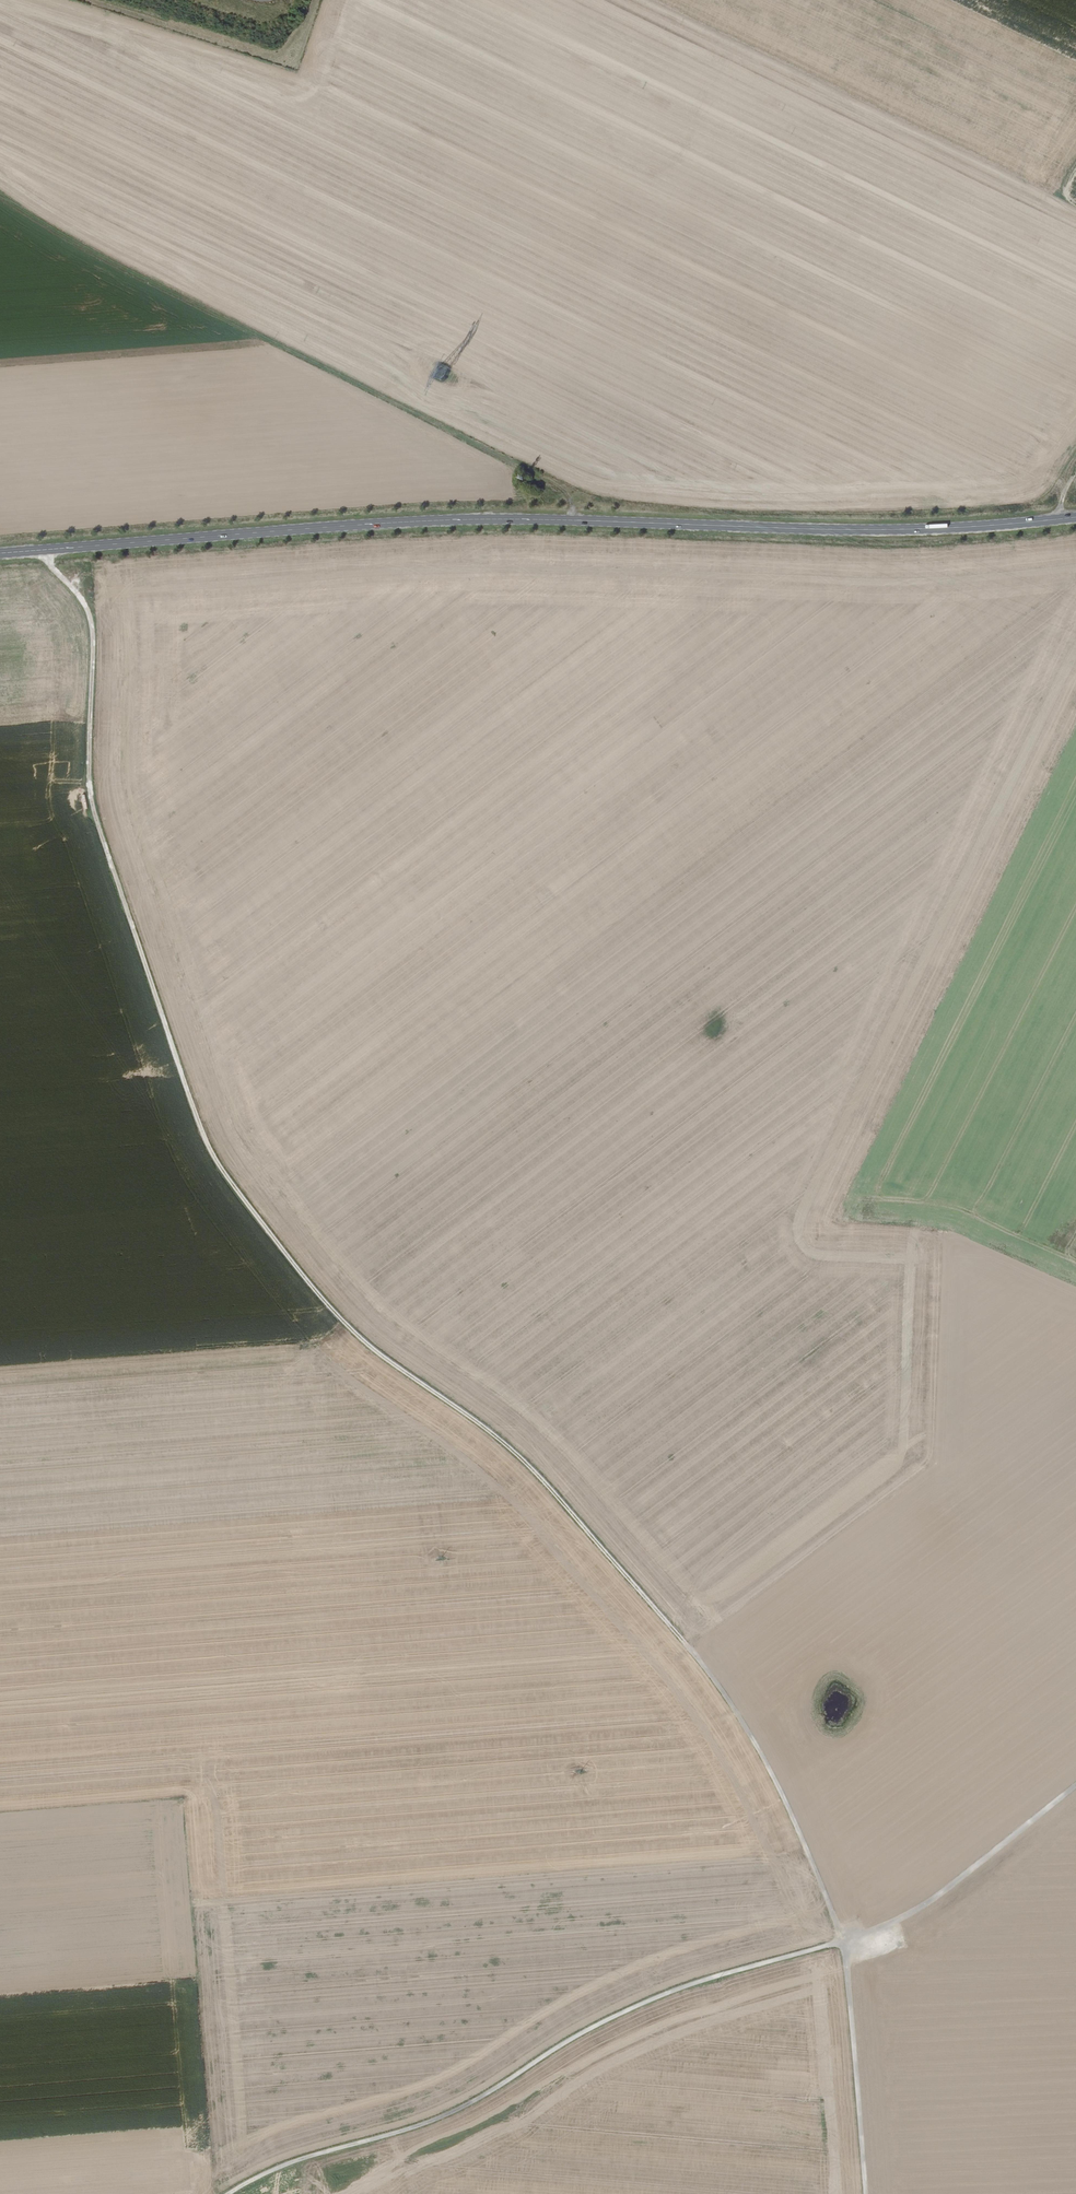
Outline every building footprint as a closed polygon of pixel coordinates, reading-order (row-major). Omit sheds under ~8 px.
[(857,1918),(841,1924),(844,1933),(860,1927),(857,1918)]
